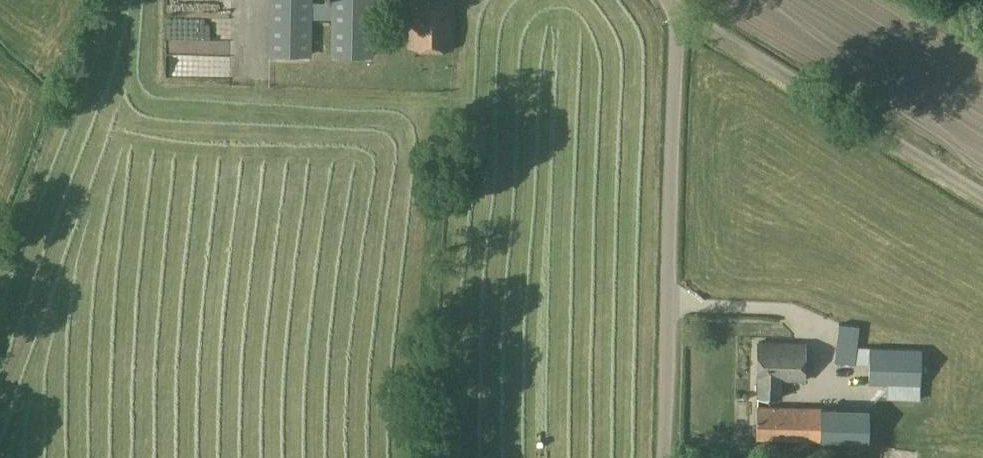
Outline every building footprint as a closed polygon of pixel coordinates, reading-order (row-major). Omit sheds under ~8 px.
[(311,3),(311,0),(270,0),(269,56),(310,56),(311,19),(311,3)] [(332,19),(331,57),(373,58),(374,0),(332,0),(332,4),(332,19)] [(408,50),(454,50),(455,0),(408,0),(408,50)] [(311,3),(311,19),(332,19),(332,4),(311,3)] [(234,23),(234,11),(172,13),(173,34),(190,33),(190,25),(234,23)] [(191,52),(186,67),(210,76),(215,60),(191,52)] [(839,325),(836,353),(856,356),(857,349),(860,328),(839,325)] [(758,344),(757,380),(757,396),(782,397),(782,380),(804,381),(805,345),(758,344)] [(870,349),(869,365),(869,384),(920,386),(922,351),(870,349)] [(821,438),(822,407),(758,406),(757,437),(821,438)] [(822,407),(821,438),(868,440),(869,408),(822,407)]
